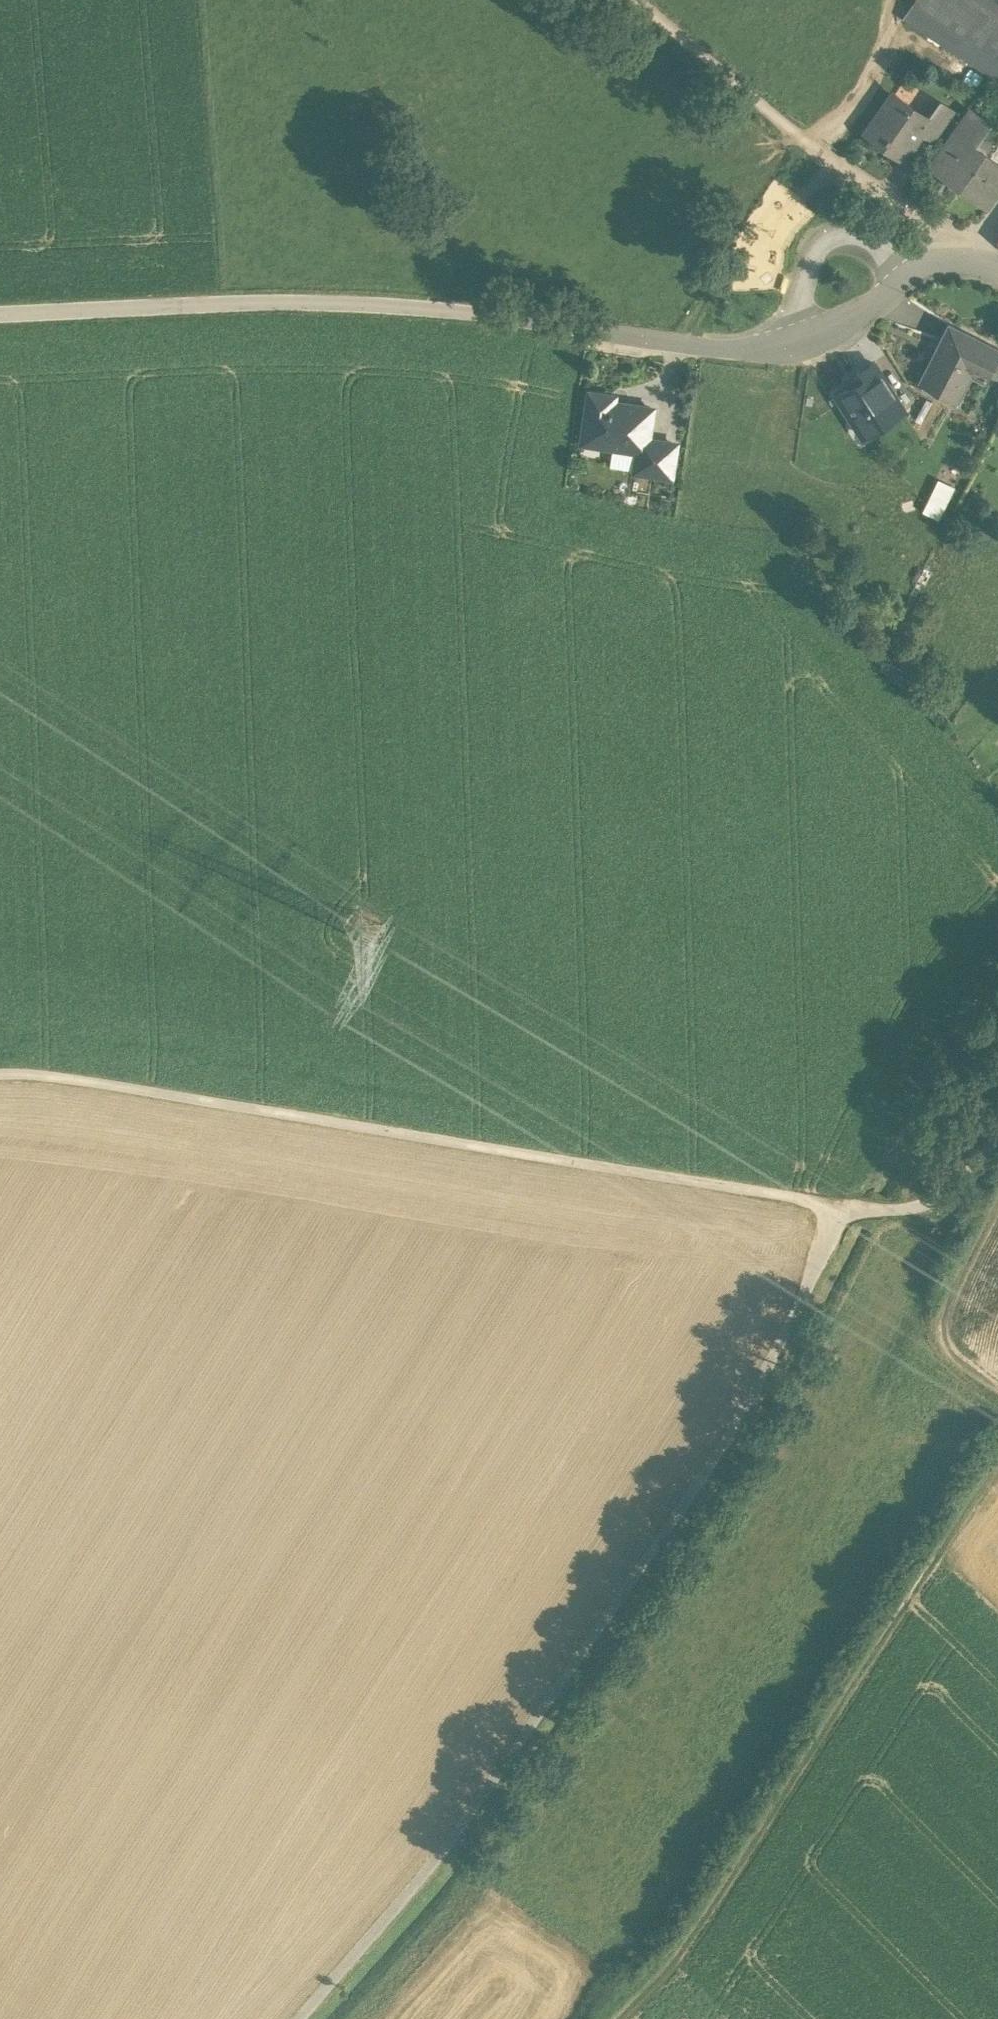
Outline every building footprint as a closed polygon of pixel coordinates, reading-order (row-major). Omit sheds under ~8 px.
[(905,14),(997,77),(997,0),(915,0),(905,14)] [(926,118),(894,95),(869,129),(885,140),(883,143),(901,156),(921,128),(928,119),(926,118)] [(938,101),(926,118),(928,119),(921,128),(933,136),(951,110),(938,101)] [(983,152),(979,157),(969,149),(988,122),(970,110),(934,161),(951,174),(952,173),(963,180),(959,185),(986,204),(997,187),(997,163),(990,158),(983,152)] [(939,342),(943,344),(922,384),(953,399),(968,369),(970,369),(987,377),(997,354),(997,349),(948,324),(939,342)] [(873,363),(857,374),(861,380),(837,395),(856,425),(866,419),(872,429),(903,410),(873,363)] [(652,408),(613,402),(614,397),(589,393),(584,432),(600,435),(599,444),(638,450),(645,451),(647,439),(652,408)] [(675,444),(647,439),(645,451),(638,450),(635,470),(670,475),(675,444)] [(935,476),(920,509),(938,517),(953,484),(935,476)]
